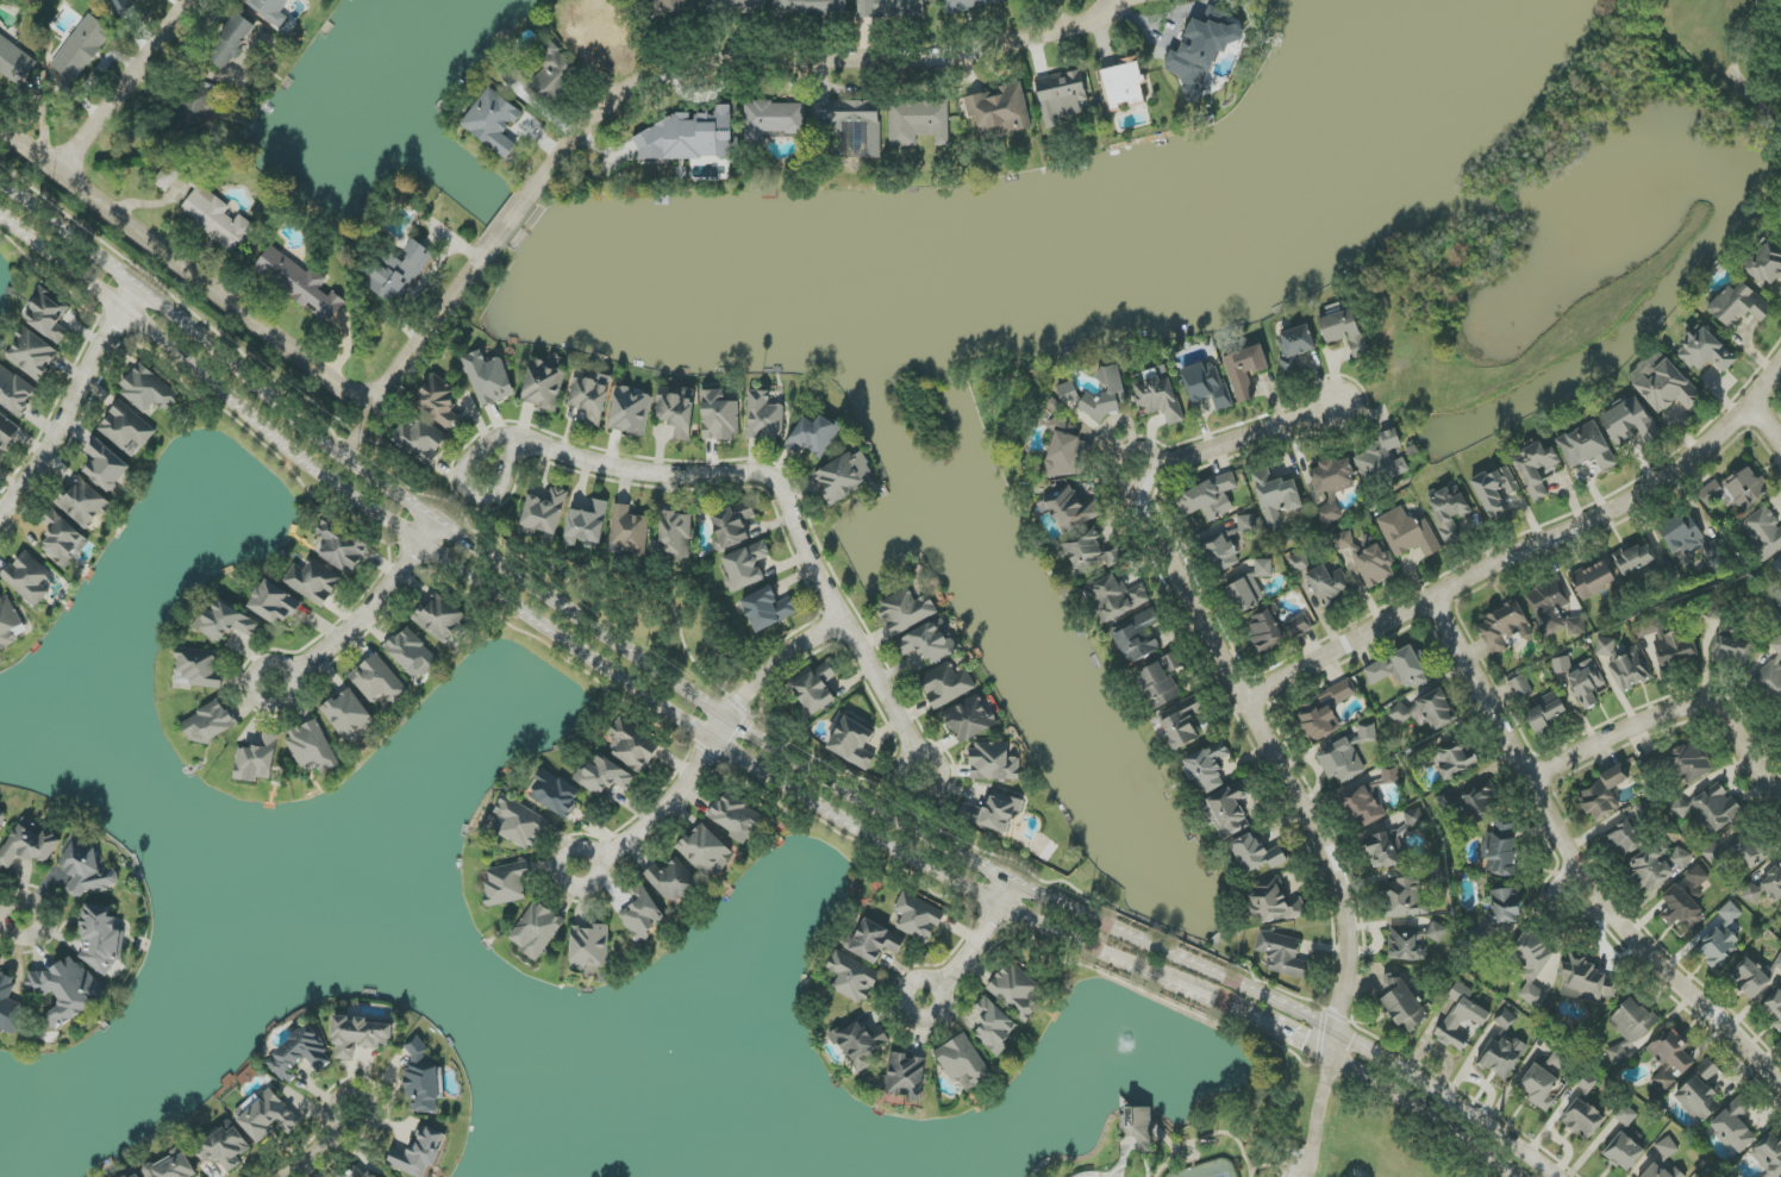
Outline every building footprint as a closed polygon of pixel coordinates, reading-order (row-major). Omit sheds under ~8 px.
[(134,0),(114,0),(128,9),(134,0)] [(281,29),(289,18),(282,12),(291,0),(245,0),(243,3),(281,29)] [(652,21),(695,14),(693,0),(649,0),(652,21)] [(728,6),(728,11),(764,11),(764,0),(706,0),(706,6),(728,6)] [(773,14),(848,14),(848,0),(773,0),(773,14)] [(860,19),(925,17),(925,0),(859,0),(860,19)] [(1004,0),(943,0),(944,12),(1005,4),(1004,0)] [(631,41),(617,5),(602,10),(605,16),(568,31),(580,61),(631,41)] [(258,27),(237,12),(205,58),(226,72),(258,27)] [(76,84),(114,31),(90,13),(52,66),(76,84)] [(1190,104),(1201,100),(1205,92),(1212,89),(1208,79),(1219,54),(1228,51),(1230,45),(1245,40),(1239,24),(1228,28),(1210,20),(1205,22),(1194,18),(1188,33),(1194,49),(1183,44),(1179,54),(1172,50),(1166,63),(1170,72),(1179,75),(1190,104)] [(20,87),(39,63),(5,37),(0,43),(0,71),(20,87)] [(541,105),(579,75),(551,40),(536,52),(548,67),(531,81),(514,60),(498,73),(511,89),(521,80),(541,105)] [(1102,68),(1110,109),(1147,101),(1138,60),(1102,68)] [(1036,79),(1046,131),(1060,128),(1058,119),(1082,114),(1080,103),(1088,101),(1082,71),(1036,79)] [(965,97),(969,118),(977,117),(982,141),(1032,130),(1022,84),(965,97)] [(203,133),(206,116),(211,117),(216,93),(183,85),(174,127),(203,133)] [(518,144),(504,135),(512,121),(517,124),(525,111),(486,87),(461,128),(509,158),(518,144)] [(949,100),(890,102),(890,147),(917,146),(916,136),(936,135),(936,146),(950,146),(949,100)] [(829,102),(829,122),(817,122),(817,145),(831,145),(831,158),(881,158),(881,101),(829,102)] [(805,104),(746,102),(745,144),(763,145),(763,133),(804,134),(805,104)] [(732,105),(716,105),(716,114),(693,115),(693,122),(638,123),(639,160),(733,158),(732,105)] [(154,184),(168,193),(182,172),(169,163),(154,184)] [(362,283),(398,307),(434,253),(415,240),(401,260),(384,249),(362,283)] [(1780,276),(1780,248),(1773,240),(1744,267),(1766,290),(1780,276)] [(309,272),(270,246),(253,271),(330,324),(346,301),(333,292),(329,296),(320,290),(329,278),(312,267),(309,272)] [(1732,332),(1750,313),(1760,323),(1773,310),(1743,281),(1735,290),(1730,285),(1708,309),(1732,332)] [(71,308),(45,288),(23,317),(60,345),(69,333),(58,325),(71,308)] [(1319,320),(1328,345),(1349,338),(1355,358),(1369,354),(1353,308),(1319,320)] [(1291,370),(1300,366),(1296,357),(1317,349),(1307,324),(1278,336),(1291,370)] [(1677,354),(1694,373),(1711,358),(1724,373),(1737,361),(1704,325),(1685,342),(1687,344),(1677,354)] [(39,382),(61,353),(27,327),(5,356),(39,382)] [(1256,399),(1249,375),(1270,369),(1262,345),(1224,356),(1238,405),(1256,399)] [(1658,416),(1679,399),(1686,407),(1699,397),(1661,348),(1627,375),(1658,416)] [(462,358),(482,408),(516,395),(502,357),(487,363),(481,350),(462,358)] [(523,401),(542,405),(541,409),(556,413),(566,372),(544,367),(545,362),(532,359),(523,401)] [(1182,370),(1192,405),(1213,399),(1216,412),(1232,407),(1219,361),(1182,370)] [(145,415),(156,403),(166,413),(180,398),(143,363),(118,390),(145,415)] [(1129,403),(1120,366),(1098,371),(1103,394),(1082,399),(1086,418),(1104,414),(1104,415),(1122,411),(1120,405),(1129,403)] [(22,418),(39,389),(5,368),(0,377),(0,405),(22,418)] [(613,376),(600,374),(599,377),(576,372),(569,406),(588,410),(585,424),(602,428),(613,376)] [(1169,426),(1184,422),(1172,377),(1160,380),(1158,373),(1145,377),(1147,386),(1139,388),(1141,396),(1135,397),(1138,409),(1145,407),(1148,416),(1165,411),(1169,426)] [(462,393),(435,374),(413,403),(454,433),(463,420),(449,410),(462,393)] [(1063,404),(1078,399),(1073,381),(1057,386),(1063,404)] [(610,431),(647,436),(652,396),(632,393),(633,388),(616,386),(610,431)] [(691,442),(696,390),(679,388),(679,389),(661,387),(658,422),(676,424),(674,440),(691,442)] [(740,439),(740,402),(725,402),(725,390),(703,391),(704,440),(740,439)] [(770,405),(771,391),(749,391),(748,439),(784,440),(785,405),(770,405)] [(1616,446),(1640,432),(1647,443),(1661,436),(1638,394),(1600,416),(1616,446)] [(98,428),(132,459),(157,432),(123,401),(98,428)] [(805,448),(823,459),(842,427),(821,415),(816,423),(804,416),(786,447),(801,455),(805,448)] [(1078,475),(1074,416),(1049,418),(1052,477),(1078,475)] [(390,441),(429,467),(450,437),(421,418),(414,429),(403,422),(390,441)] [(1571,470),(1596,459),(1602,472),(1617,465),(1597,422),(1557,440),(1571,470)] [(1355,456),(1363,480),(1400,468),(1394,450),(1403,447),(1397,428),(1379,434),(1383,447),(1355,456)] [(87,451),(96,460),(86,471),(109,493),(132,469),(100,438),(87,451)] [(1553,446),(1545,449),(1541,442),(1522,451),(1525,456),(1515,461),(1534,503),(1550,496),(1540,473),(1561,463),(1553,446)] [(815,476),(833,506),(868,485),(864,478),(874,473),(859,448),(815,476)] [(1309,471),(1317,496),(1327,492),(1331,506),(1317,510),(1322,525),(1342,519),(1334,494),(1358,486),(1349,459),(1335,463),(1333,458),(1318,463),(1320,468),(1309,471)] [(1472,483),(1493,523),(1511,513),(1503,498),(1521,489),(1508,464),(1472,483)] [(1746,509),(1771,492),(1752,464),(1720,486),(1716,480),(1701,490),(1711,506),(1733,491),(1746,509)] [(1296,479),(1285,483),(1283,478),(1272,481),(1268,468),(1252,473),(1269,530),(1284,526),(1281,514),(1304,507),(1296,479)] [(1184,518),(1203,509),(1209,522),(1235,511),(1227,493),(1240,487),(1233,471),(1175,497),(1184,518)] [(112,504),(81,477),(57,504),(87,531),(112,504)] [(1045,501),(1064,535),(1104,512),(1096,498),(1083,505),(1072,485),(1045,501)] [(530,495),(519,532),(534,537),(536,529),(546,532),(543,540),(554,543),(569,492),(552,487),(549,500),(530,495)] [(1464,494),(1453,498),(1449,489),(1428,499),(1446,541),(1460,535),(1453,520),(1472,512),(1464,494)] [(565,545),(576,547),(578,540),(602,545),(609,502),(592,499),(590,512),(571,509),(565,545)] [(708,516),(720,551),(751,540),(744,521),(756,517),(750,501),(708,516)] [(630,506),(615,504),(609,550),(646,554),(650,517),(629,515),(630,506)] [(1377,519),(1396,559),(1420,547),(1426,559),(1442,550),(1427,518),(1414,525),(1404,505),(1377,519)] [(1780,527),(1768,506),(1739,524),(1762,562),(1780,551),(1780,527)] [(90,542),(53,509),(41,522),(54,534),(42,548),(66,570),(90,542)] [(1671,555),(1685,549),(1704,542),(1692,512),(1659,526),(1671,555)] [(662,513),(661,559),(691,560),(693,514),(662,513)] [(1228,532),(1229,538),(1258,530),(1254,514),(1236,519),(1238,529),(1228,532)] [(328,541),(319,556),(351,576),(370,545),(325,517),(315,534),(328,541)] [(1076,575),(1122,562),(1119,549),(1103,553),(1099,541),(1113,537),(1110,525),(1066,537),(1076,575)] [(1338,552),(1355,549),(1352,532),(1334,535),(1338,552)] [(1240,565),(1230,534),(1203,542),(1213,574),(1240,565)] [(1623,576),(1657,562),(1647,539),(1613,553),(1623,576)] [(765,582),(758,561),(771,557),(766,542),(722,557),(730,577),(725,579),(730,594),(765,582)] [(1353,558),(1369,589),(1394,576),(1389,567),(1394,564),(1383,542),(1353,558)] [(50,592),(42,584),(52,574),(27,550),(1,577),(35,609),(50,592)] [(1294,572),(1310,567),(1304,551),(1288,557),(1294,572)] [(1780,574),(1780,557),(1771,564),(1779,576),(1780,574)] [(343,577),(312,559),(305,570),(295,564),(283,583),(324,608),(343,577)] [(1618,583),(1607,559),(1571,576),(1582,600),(1618,583)] [(1226,588),(1240,615),(1264,602),(1264,597),(1255,578),(1272,577),(1272,560),(1255,560),(1256,573),(1255,573),(1226,588)] [(1307,573),(1319,603),(1352,590),(1343,569),(1330,574),(1326,565),(1307,573)] [(1151,603),(1143,584),(1125,592),(1117,573),(1086,587),(1103,624),(1151,603)] [(285,629),(302,603),(266,579),(249,606),(285,629)] [(1545,638),(1566,628),(1571,638),(1588,631),(1580,614),(1562,623),(1556,610),(1571,604),(1560,579),(1525,595),(1545,638)] [(742,600),(756,633),(800,614),(792,597),(779,603),(772,586),(742,600)] [(939,612),(929,595),(917,602),(910,589),(878,607),(894,637),(939,612)] [(467,613),(432,592),(414,624),(449,644),(467,613)] [(16,648),(16,634),(18,634),(18,596),(0,596),(0,648),(16,648)] [(254,638),(261,623),(217,601),(207,621),(199,617),(193,628),(224,644),(232,628),(254,638)] [(1493,657),(1509,649),(1505,641),(1521,634),(1523,640),(1534,635),(1517,601),(1475,621),(1493,657)] [(1244,622),(1260,654),(1312,628),(1305,614),(1285,625),(1275,606),(1244,622)] [(1130,665),(1161,650),(1150,628),(1161,623),(1155,609),(1112,629),(1130,665)] [(897,639),(904,656),(922,649),(928,665),(959,652),(945,620),(897,639)] [(439,660),(408,626),(385,648),(416,682),(439,660)] [(1694,637),(1683,640),(1680,631),(1664,635),(1662,628),(1652,631),(1662,669),(1700,659),(1694,637)] [(1712,663),(1747,669),(1752,644),(1735,641),(1736,631),(1719,628),(1712,663)] [(1779,708),(1780,706),(1780,668),(1777,663),(1780,660),(1780,636),(1770,645),(1779,654),(1752,678),(1779,708)] [(1615,656),(1616,639),(1597,639),(1596,656),(1615,656)] [(1364,668),(1371,685),(1394,675),(1398,685),(1409,681),(1413,689),(1429,682),(1413,646),(1364,668)] [(190,685),(223,689),(224,673),(216,672),(218,652),(179,648),(175,680),(190,682),(190,685)] [(1622,693),(1653,678),(1639,648),(1607,663),(1622,693)] [(384,694),(394,705),(410,691),(376,653),(349,678),(373,704),(384,694)] [(1155,710),(1182,697),(1171,673),(1181,668),(1175,655),(1137,673),(1155,710)] [(1606,683),(1592,658),(1576,666),(1572,667),(1570,657),(1552,660),(1555,675),(1565,673),(1585,710),(1599,703),(1597,700),(1595,689),(1606,683)] [(978,688),(968,669),(957,674),(950,662),(919,678),(936,710),(978,688)] [(837,676),(830,663),(792,684),(810,717),(837,701),(827,682),(837,676)] [(1509,682),(1518,702),(1534,695),(1525,675),(1509,682)] [(1342,729),(1332,708),(1356,697),(1349,680),(1312,697),(1316,706),(1297,715),(1310,743),(1342,729)] [(350,688),(321,710),(347,743),(376,721),(350,688)] [(1404,706),(1391,712),(1398,727),(1415,719),(1419,727),(1429,723),(1433,732),(1457,721),(1443,689),(1404,706)] [(1534,702),(1537,708),(1526,713),(1536,736),(1553,729),(1550,722),(1566,714),(1556,692),(1534,702)] [(960,745),(999,725),(995,715),(991,718),(979,695),(944,713),(960,745)] [(237,727),(224,700),(181,721),(193,747),(237,727)] [(1161,723),(1176,751),(1202,738),(1191,718),(1203,712),(1199,703),(1161,723)] [(827,749),(869,772),(877,757),(866,750),(876,732),(845,716),(827,749)] [(662,744),(621,718),(610,734),(619,740),(611,752),(644,773),(662,744)] [(302,769),(316,762),(322,774),(340,765),(317,719),(285,735),(302,769)] [(1375,725),(1359,727),(1360,741),(1376,739),(1375,725)] [(278,736),(260,733),(257,751),(239,748),(235,780),(259,783),(259,778),(273,779),(278,736)] [(1335,787),(1366,771),(1349,738),(1318,754),(1335,787)] [(1481,765),(1475,753),(1470,756),(1462,739),(1433,753),(1446,781),(1481,765)] [(1216,763),(1231,755),(1224,740),(1185,760),(1203,795),(1227,783),(1216,763)] [(1713,772),(1698,740),(1662,757),(1670,775),(1679,771),(1685,785),(1713,772)] [(1009,744),(972,743),(971,780),(1020,780),(1021,758),(1009,758),(1009,744)] [(603,797),(611,782),(628,791),(636,775),(597,756),(587,774),(579,770),(573,782),(603,797)] [(568,819),(583,791),(543,769),(528,797),(568,819)] [(1611,789),(1630,781),(1625,769),(1578,789),(1592,822),(1620,810),(1611,789)] [(1693,799),(1688,791),(1667,804),(1678,820),(1697,807),(1706,821),(1701,824),(1711,838),(1744,815),(1720,780),(1693,799)] [(1251,827),(1239,801),(1252,796),(1246,782),(1196,804),(1207,826),(1215,822),(1223,839),(1251,827)] [(1372,784),(1343,798),(1359,830),(1388,816),(1372,784)] [(1011,834),(1021,799),(993,792),(987,810),(964,803),(959,820),(1011,834)] [(733,831),(730,837),(748,846),(764,813),(723,793),(710,820),(733,831)] [(550,821),(504,795),(494,813),(507,820),(499,835),(527,850),(534,838),(539,841),(550,821)] [(44,827),(43,829),(23,817),(0,855),(0,868),(8,872),(19,855),(33,864),(37,858),(47,865),(63,839),(44,827)] [(1643,845),(1628,820),(1601,835),(1610,852),(1617,848),(1622,857),(1643,845)] [(735,854),(702,822),(677,848),(711,880),(735,854)] [(1404,863),(1396,830),(1365,838),(1374,871),(1404,863)] [(1231,844),(1247,875),(1270,863),(1273,870),(1289,861),(1280,845),(1267,853),(1256,831),(1231,844)] [(1512,877),(1518,836),(1488,832),(1485,859),(1489,859),(1487,874),(1512,877)] [(60,866),(75,872),(67,893),(86,900),(90,887),(108,893),(112,883),(116,885),(120,874),(98,866),(105,847),(71,835),(60,866)] [(1625,865),(1645,894),(1679,872),(1678,870),(1692,861),(1681,845),(1672,851),(1664,840),(1625,865)] [(644,875),(675,907),(699,884),(676,859),(663,872),(655,864),(644,875)] [(1752,884),(1742,894),(1752,906),(1769,891),(1780,905),(1780,859),(1752,884)] [(489,869),(491,882),(484,884),(488,907),(527,900),(523,882),(532,880),(528,861),(489,869)] [(1689,932),(1707,917),(1696,903),(1704,896),(1698,889),(1710,879),(1699,864),(1685,875),(1692,884),(1684,891),(1677,883),(1661,897),(1670,907),(1660,916),(1670,928),(1679,920),(1689,932)] [(1259,928),(1306,912),(1301,898),(1288,902),(1280,879),(1246,890),(1259,928)] [(1384,918),(1421,917),(1420,880),(1382,882),(1384,918)] [(620,914),(640,945),(651,937),(647,931),(666,918),(643,882),(628,892),(636,903),(620,914)] [(1523,922),(1517,887),(1492,892),(1497,926),(1523,922)] [(930,945),(945,911),(903,892),(895,911),(903,914),(896,929),(930,945)] [(508,941),(539,961),(566,920),(535,900),(508,941)] [(1718,913),(1730,926),(1743,914),(1730,901),(1718,913)] [(111,906),(84,905),(83,967),(112,967),(112,959),(123,959),(124,931),(117,931),(117,918),(111,918),(111,906)] [(884,948),(899,955),(906,938),(865,919),(849,952),(877,965),(884,948)] [(1390,926),(1390,960),(1429,961),(1430,949),(1423,949),(1423,939),(1447,939),(1447,923),(1422,922),(1422,926),(1390,926)] [(572,970),(586,971),(586,966),(609,967),(610,925),(597,924),(597,928),(573,928),(572,970)] [(1717,970),(1742,947),(1722,925),(1697,949),(1717,970)] [(1539,1010),(1549,995),(1533,985),(1557,948),(1529,930),(1512,956),(1533,969),(1516,995),(1539,1010)] [(1301,940),(1260,931),(1256,951),(1273,955),(1269,971),(1306,980),(1309,965),(1297,962),(1301,940)] [(839,976),(832,989),(863,1006),(881,974),(837,950),(827,969),(839,976)] [(44,1017),(54,1032),(106,997),(76,954),(43,976),(38,969),(25,978),(39,999),(53,989),(63,1004),(44,1017)] [(1780,976),(1780,955),(1765,972),(1748,957),(1729,978),(1756,1003),(1780,976)] [(1561,995),(1601,1003),(1603,995),(1610,997),(1616,970),(1562,960),(1559,976),(1565,978),(1561,995)] [(1040,984),(1010,961),(987,991),(1028,1022),(1041,1006),(1029,997),(1040,984)] [(21,1032),(21,1003),(13,1003),(13,974),(0,974),(0,1032),(21,1032)] [(1401,975),(1387,983),(1393,992),(1381,1001),(1398,1027),(1403,1024),(1409,1033),(1430,1019),(1401,975)] [(1464,1052),(1470,1037),(1461,1033),(1467,1018),(1485,1026),(1491,1012),(1469,1002),(1474,990),(1456,982),(1448,999),(1454,1002),(1437,1040),(1464,1052)] [(1778,1022),(1775,1025),(1780,1031),(1780,989),(1763,1006),(1778,1022)] [(1608,1021),(1624,1038),(1607,1055),(1618,1067),(1633,1052),(1630,1049),(1660,1020),(1635,995),(1608,1021)] [(995,1055),(1020,1028),(987,997),(971,1014),(984,1025),(974,1035),(995,1055)] [(1506,1031),(1517,1019),(1506,1008),(1494,1020),(1506,1031)] [(334,1059),(355,1060),(356,1046),(392,1048),(393,1025),(368,1023),(368,1019),(351,1019),(351,1017),(336,1016),(334,1059)] [(834,1030),(853,1075),(874,1066),(868,1053),(890,1044),(883,1027),(866,1034),(859,1019),(834,1030)] [(267,1063),(289,1085),(299,1076),(294,1071),(305,1059),(320,1074),(337,1057),(306,1025),(267,1063)] [(1648,1050),(1665,1067),(1652,1080),(1658,1086),(1650,1093),(1657,1100),(1676,1082),(1667,1073),(1674,1066),(1683,1075),(1696,1063),(1689,1056),(1696,1050),(1672,1026),(1648,1050)] [(993,1077),(966,1033),(934,1053),(953,1083),(959,1080),(967,1093),(993,1077)] [(1477,1066),(1510,1081),(1528,1043),(1507,1033),(1502,1044),(1490,1038),(1477,1066)] [(413,1113),(439,1113),(439,1064),(423,1064),(423,1045),(410,1045),(411,1068),(406,1068),(406,1098),(413,1098),(413,1113)] [(922,1102),(926,1059),(907,1058),(907,1054),(891,1052),(888,1076),(878,1075),(876,1092),(910,1095),(909,1101),(922,1102)] [(1701,1125),(1723,1105),(1705,1085),(1720,1071),(1713,1063),(1675,1096),(1701,1125)] [(1529,1101),(1547,1113),(1566,1085),(1535,1064),(1519,1087),(1533,1095),(1529,1101)] [(234,1116),(259,1144),(281,1126),(288,1135),(301,1123),(269,1086),(234,1116)] [(1561,1119),(1587,1142),(1606,1120),(1580,1097),(1561,1119)] [(1738,1156),(1757,1138),(1739,1119),(1748,1110),(1738,1099),(1709,1126),(1738,1156)] [(1646,1151),(1637,1144),(1643,1137),(1630,1126),(1639,1115),(1626,1104),(1614,1118),(1622,1125),(1600,1151),(1627,1174),(1646,1151)] [(1128,1145),(1153,1144),(1152,1108),(1127,1108),(1128,1145)] [(203,1141),(224,1176),(243,1164),(239,1157),(252,1150),(234,1121),(203,1141)] [(419,1125),(411,1153),(393,1148),(387,1167),(420,1176),(425,1176),(429,1165),(436,1167),(446,1133),(419,1125)] [(1767,1171),(1761,1176),(1778,1176),(1780,1174),(1780,1141),(1772,1132),(1750,1154),(1767,1171)] [(1655,1146),(1665,1161),(1680,1150),(1670,1136),(1655,1146)] [(184,1148),(143,1169),(147,1176),(197,1176),(199,1176),(184,1148)] [(1673,1166),(1669,1171),(1656,1160),(1642,1176),(1686,1176),(1673,1166)] [(370,1170),(366,1175),(355,1166),(345,1176),(378,1176),(370,1170)]
